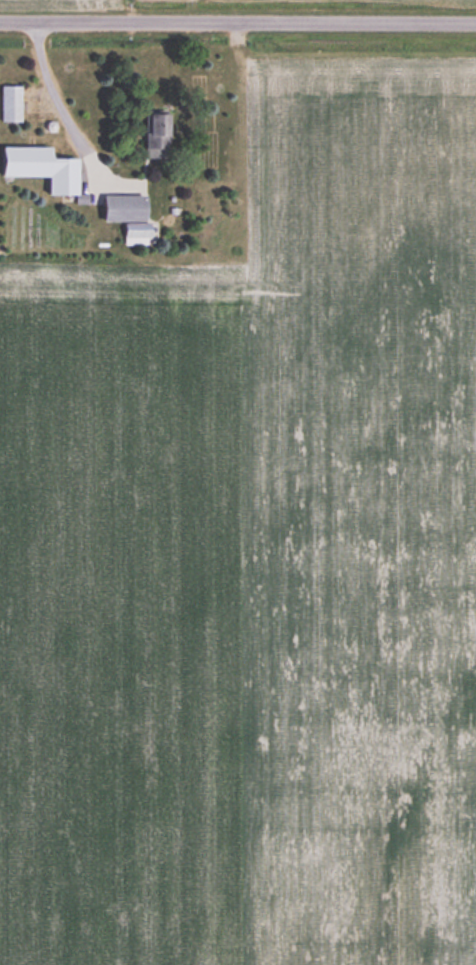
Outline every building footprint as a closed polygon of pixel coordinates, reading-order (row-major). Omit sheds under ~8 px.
[(21,86),(0,86),(0,122),(21,122),(21,86)] [(144,113),(143,157),(164,157),(165,114),(144,113)] [(45,195),(74,195),(74,159),(46,159),(46,147),(0,147),(0,176),(45,176),(45,195)] [(142,222),(142,194),(100,194),(100,221),(122,221),(122,244),(148,244),(148,222),(142,222)]
